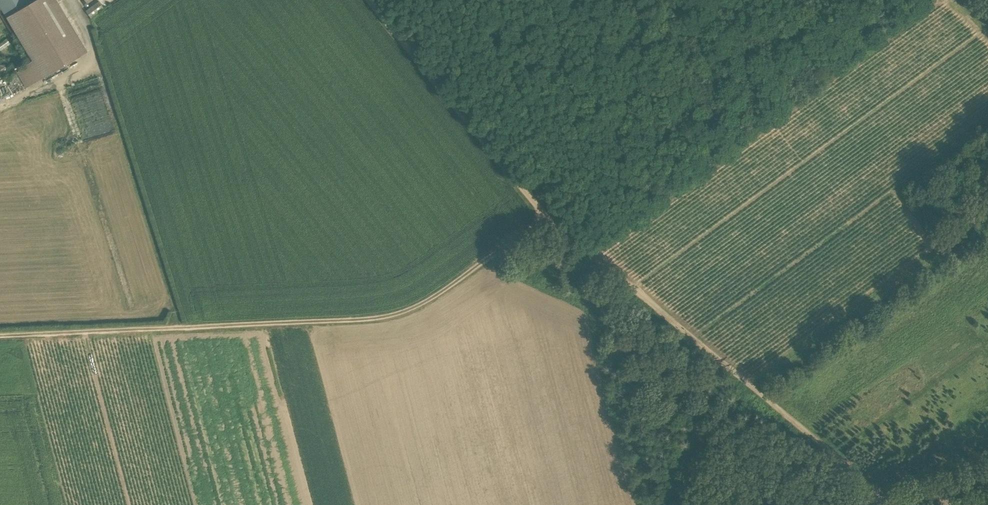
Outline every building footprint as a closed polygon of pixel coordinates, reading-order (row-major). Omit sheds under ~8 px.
[(8,16),(34,59),(17,72),(27,88),(89,51),(58,0),(0,0),(0,2),(8,16)] [(92,17),(105,7),(100,1),(87,10),(92,17)] [(19,63),(12,69),(14,73),(22,68),(19,63)]
